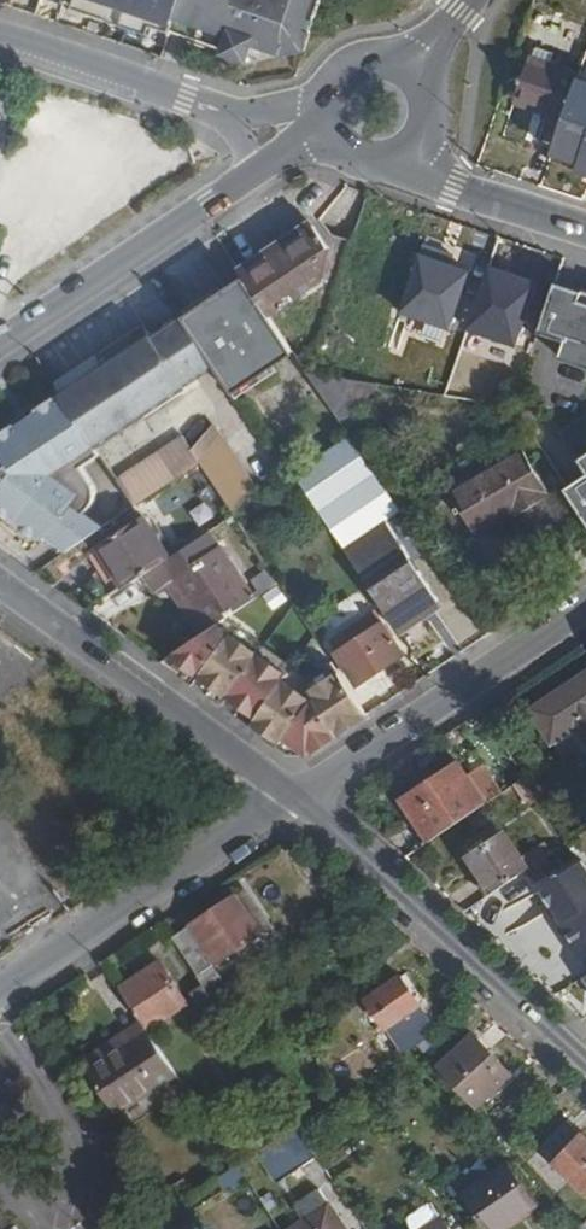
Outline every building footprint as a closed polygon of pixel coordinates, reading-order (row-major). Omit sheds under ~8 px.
[(321,0),(180,0),(170,30),(248,58),(254,41),(301,58),(321,0)] [(585,49),(577,73),(562,117),(549,153),(581,162),(578,171),(585,174),(585,49)] [(562,117),(577,73),(527,55),(512,99),(562,117)] [(123,189),(93,205),(99,217),(129,200),(123,189)] [(326,276),(315,258),(332,246),(316,222),(244,270),(248,276),(272,312),(326,276)] [(401,309),(450,326),(469,269),(449,262),(453,252),(424,242),(401,309)] [(539,280),(490,264),(469,327),(517,343),(539,280)] [(272,312),(248,276),(187,318),(216,360),(231,382),(291,340),(272,312)] [(566,344),(582,291),(557,283),(540,335),(566,344)] [(582,291),(566,344),(585,351),(580,364),(585,367),(585,292),(582,291)] [(216,360),(187,318),(182,309),(59,392),(60,394),(93,444),(184,384),(184,380),(216,360)] [(580,364),(585,351),(566,344),(547,401),(545,416),(551,428),(582,477),(585,474),(585,367),(580,364)] [(346,421),(372,380),(310,366),(310,368),(346,421)] [(95,447),(93,444),(60,394),(0,434),(0,435),(35,488),(95,447)] [(440,596),(389,520),(405,509),(353,432),(292,473),(402,633),(419,621),(414,614),(440,596)] [(134,504),(196,462),(178,434),(115,476),(134,504)] [(0,435),(0,504),(5,508),(35,488),(0,435)] [(253,489),(220,439),(198,464),(232,514),(253,489)] [(103,525),(85,510),(92,505),(94,500),(95,494),(93,486),(78,463),(98,451),(95,447),(35,488),(5,508),(42,536),(49,534),(69,547),(103,525)] [(548,489),(526,449),(451,490),(459,504),(454,507),(460,518),(466,515),(474,531),(548,489)] [(162,561),(136,519),(88,550),(117,591),(143,573),(162,561)] [(254,598),(209,529),(162,561),(143,573),(155,591),(176,577),(209,627),(224,618),(254,598)] [(265,567),(245,580),(254,594),(274,582),(265,567)] [(270,666),(277,656),(262,645),(256,655),(241,645),(248,635),(224,618),(209,627),(159,661),(175,673),(181,665),(256,718),(253,722),(267,733),(264,738),(278,748),(284,739),(306,754),(366,714),(339,673),(324,683),(317,673),(309,678),(303,682),(295,694),(280,685),(286,677),(270,666)] [(403,652),(383,621),(335,653),(356,684),(403,652)] [(576,680),(579,685),(537,712),(554,740),(577,725),(585,739),(585,673),(576,680)] [(482,803),(456,764),(402,801),(427,841),(482,803)] [(524,871),(502,837),(469,859),(491,893),(524,871)] [(581,861),(538,890),(561,925),(559,933),(570,950),(579,952),(585,947),(585,870),(581,861)] [(271,932),(242,889),(189,924),(190,926),(172,938),(186,960),(206,947),(216,963),(257,935),(260,939),(271,932)] [(216,963),(206,947),(186,960),(195,973),(197,976),(216,963)] [(184,1004),(158,963),(118,989),(146,1030),(184,1004)] [(575,972),(585,993),(585,966),(575,972)] [(197,976),(195,973),(183,982),(197,1003),(190,1008),(203,1027),(222,1013),(197,976)] [(423,1042),(378,975),(339,1001),(377,1059),(371,1063),(377,1072),(423,1042)] [(174,1072),(146,1030),(86,1069),(115,1112),(174,1072)] [(511,1073),(475,1036),(438,1069),(474,1107),(511,1073)] [(570,1118),(542,1146),(585,1189),(585,1134),(570,1118)] [(317,1156),(296,1125),(265,1145),(280,1167),(290,1160),(296,1168),(317,1156)] [(507,1164),(464,1192),(488,1228),(496,1228),(534,1205),(507,1164)] [(244,1177),(236,1165),(214,1179),(222,1192),(244,1177)] [(330,1202),(288,1228),(348,1228),(330,1202)] [(444,1218),(426,1228),(451,1228),(444,1218)]
